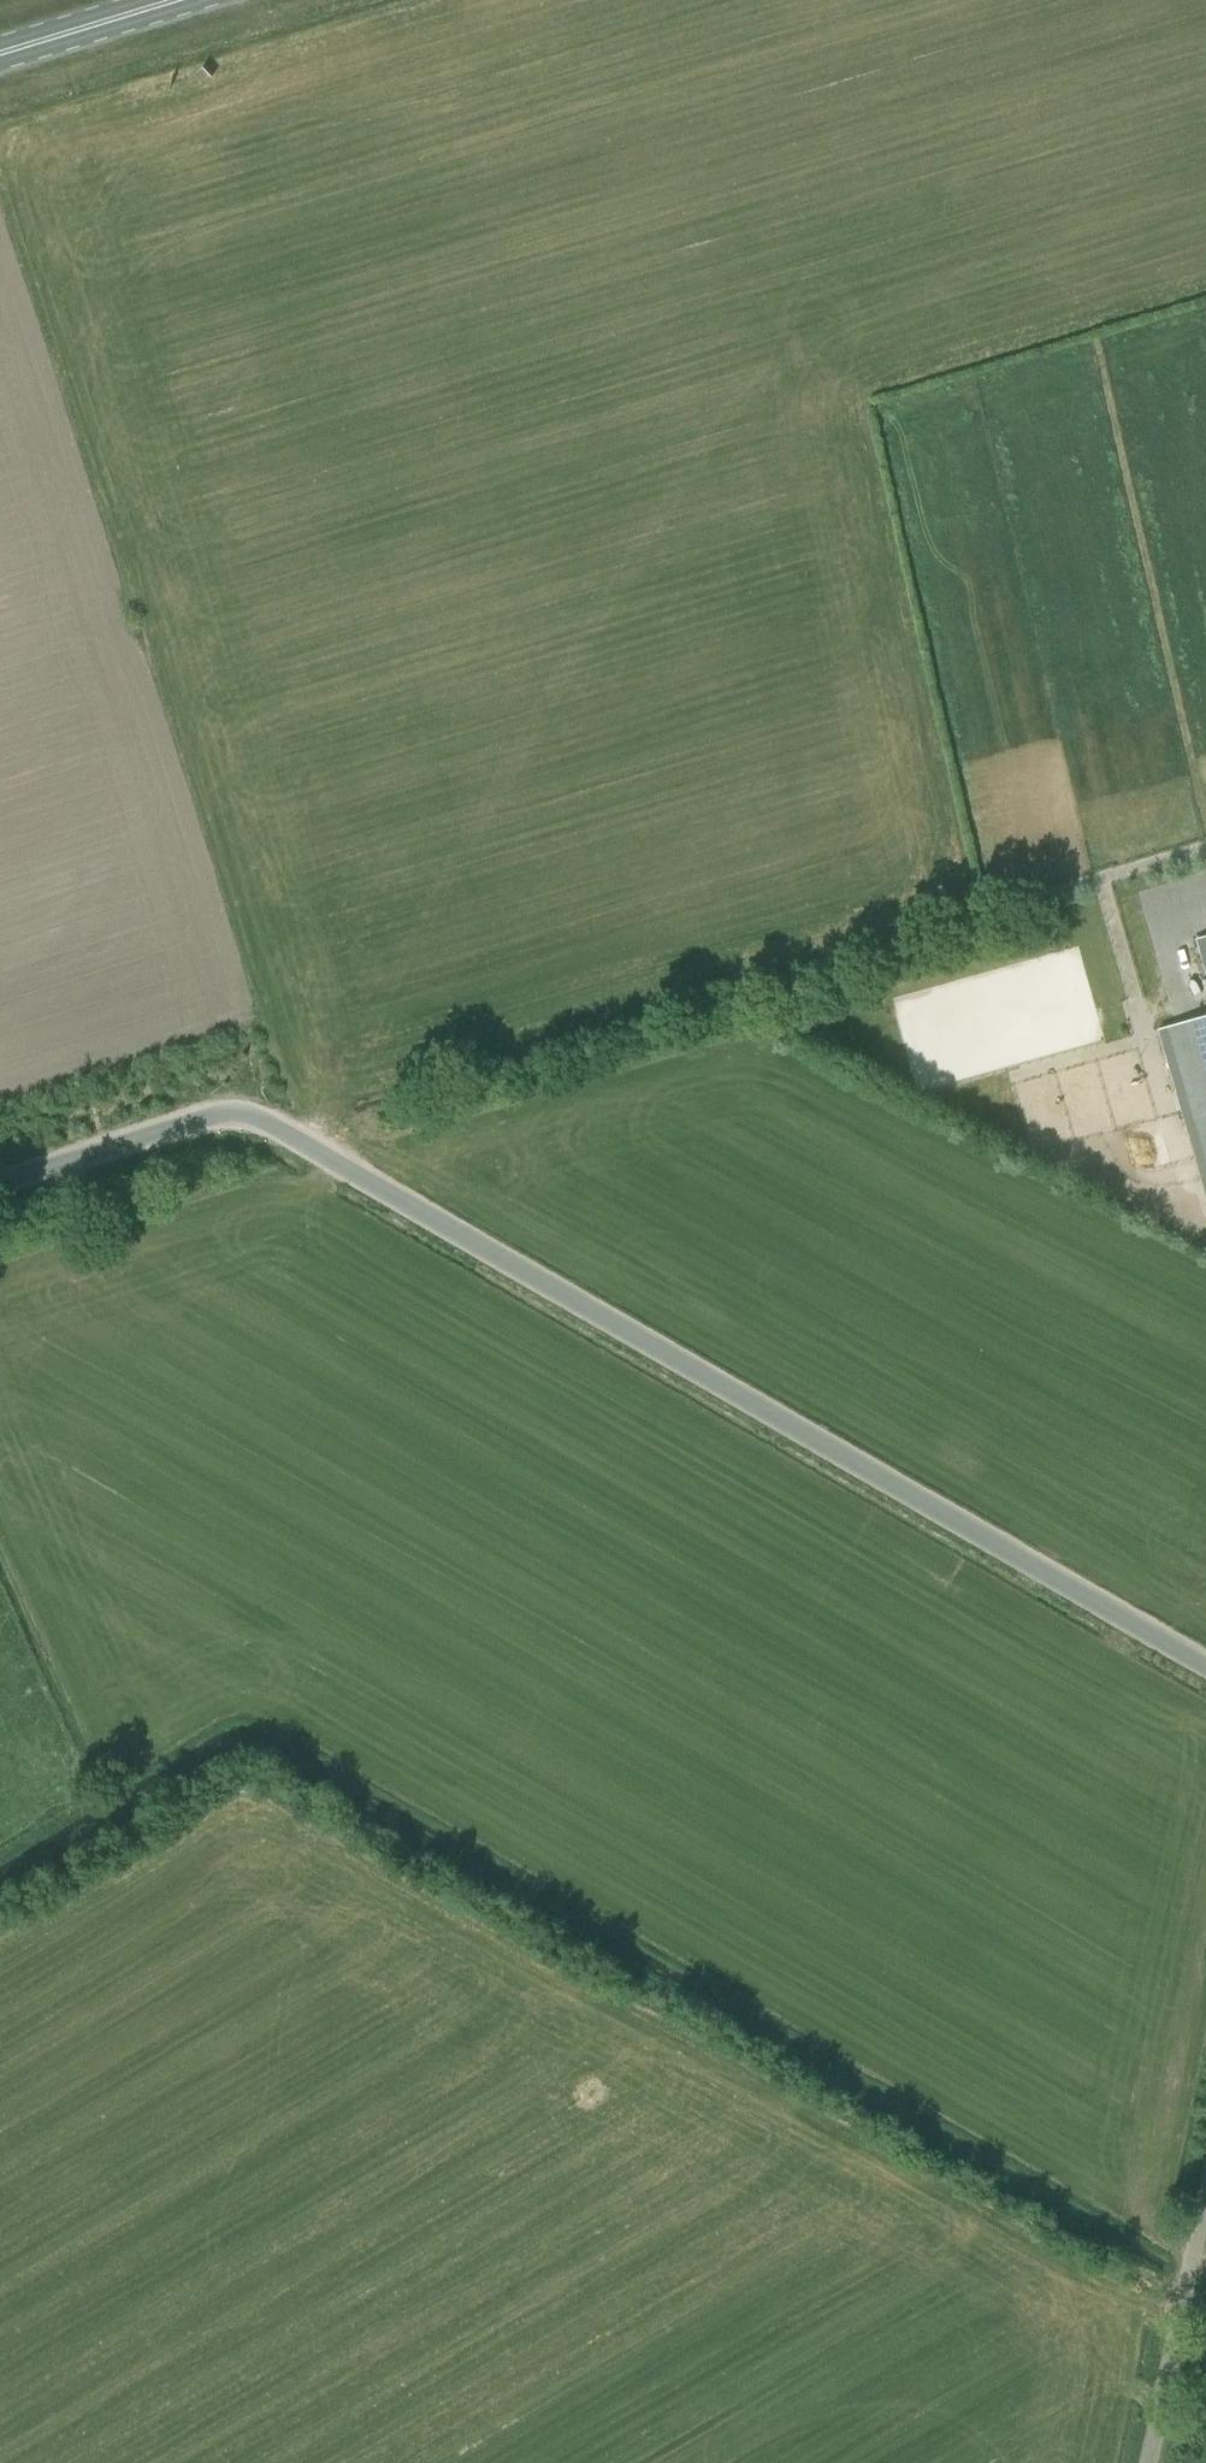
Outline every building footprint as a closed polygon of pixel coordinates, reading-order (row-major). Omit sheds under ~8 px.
[(1183,1023),(1157,1030),(1199,1175),(1205,1198),(1205,1015),(1183,1023)]
